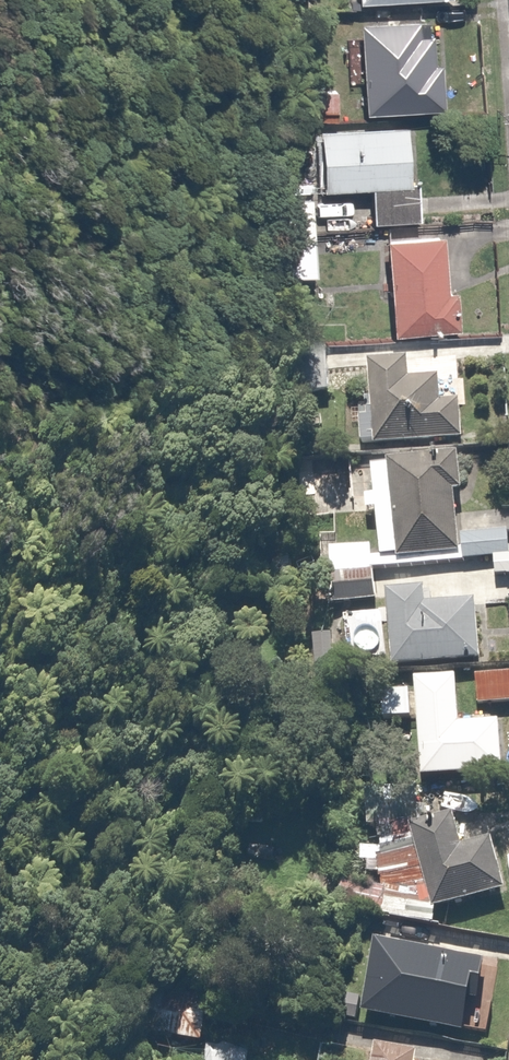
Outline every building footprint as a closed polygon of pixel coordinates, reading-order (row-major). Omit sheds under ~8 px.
[(305,38),(392,41),(394,0),(306,0),(305,38)] [(306,80),(310,124),(347,121),(343,76),(306,80)] [(347,121),(310,124),(317,185),(358,181),(409,176),(402,115),(347,121)] [(409,176),(358,181),(362,222),(413,217),(409,176)] [(307,198),(279,202),(288,277),(316,273),(307,198)] [(444,226),(379,230),(385,332),(450,328),(444,226)] [(451,344),(354,349),(359,442),(456,437),(451,344)] [(455,446),(361,453),(368,538),(370,561),(463,554),(460,506),(455,446)] [(460,506),(463,554),(464,555),(492,553),(494,574),(508,573),(508,514),(508,502),(460,506)] [(370,561),(368,538),(324,542),(329,601),(373,598),(371,574),(370,561)] [(424,570),(371,574),(373,598),(378,663),(475,655),(470,590),(426,593),(424,570)] [(470,666),(474,703),(508,700),(508,662),(470,666)] [(453,666),(404,668),(404,682),(376,683),(378,719),(408,718),(411,778),(495,775),(493,719),(455,720),(453,666)] [(446,810),(405,822),(431,906),(501,885),(484,829),(454,838),(446,810)] [(348,1001),(400,1002),(402,933),(402,922),(350,921),(348,1001)] [(144,976),(135,1029),(189,1038),(198,985),(144,976)] [(228,1015),(225,1043),(205,1041),(203,1059),(300,1059),(300,1052),(278,1050),(280,1019),(228,1015)] [(367,1035),(362,1059),(407,1059),(410,1043),(367,1035)]
